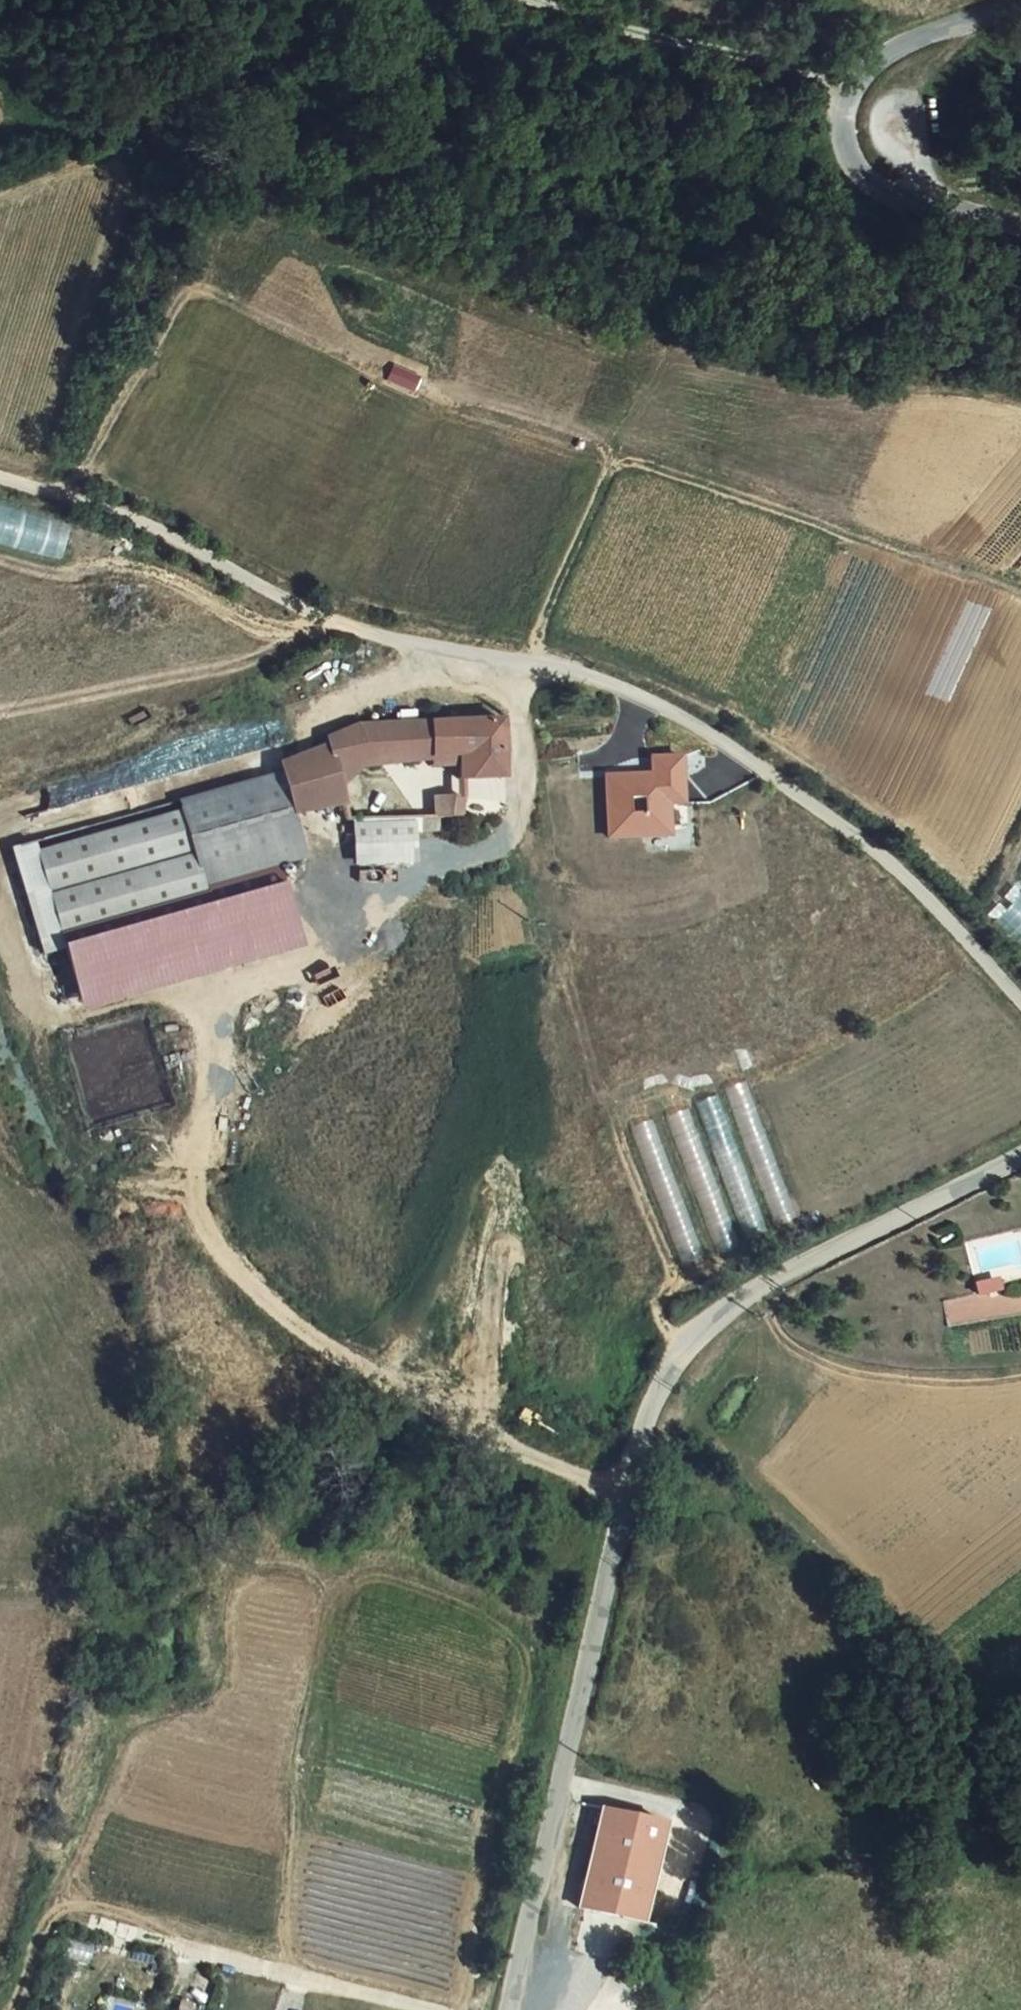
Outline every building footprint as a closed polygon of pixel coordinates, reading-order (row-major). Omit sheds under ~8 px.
[(61,553),(70,517),(0,500),(0,539),(61,553)] [(343,731),(345,742),(297,756),(299,763),(311,811),(359,799),(349,757),(465,746),(466,766),(514,762),(511,707),(473,710),(471,695),(453,698),(454,707),(372,715),(343,731)] [(673,821),(673,789),(688,789),(687,742),(657,742),(658,759),(611,760),(611,821),(673,821)] [(215,891),(317,864),(311,811),(299,763),(193,794),(200,825),(215,891)] [(438,804),(468,802),(467,781),(436,783),(438,804)] [(415,819),(357,821),(358,862),(417,861),(415,819)] [(200,825),(55,863),(83,970),(142,954),(130,913),(215,891),(200,825)] [(1012,885),(987,914),(1020,943),(1020,893),(1012,885)] [(741,1083),(726,1089),(740,1123),(755,1118),(741,1083)] [(706,1144),(728,1141),(721,1096),(700,1099),(706,1144)] [(685,1108),(668,1117),(686,1150),(702,1141),(685,1108)] [(632,1126),(652,1185),(671,1179),(651,1119),(632,1126)] [(1013,1272),(995,1276),(999,1293),(1017,1289),(1013,1272)] [(599,1898),(667,1914),(690,1815),(621,1799),(599,1898)] [(309,2001),(306,2009),(329,2009),(330,2007),(309,2001)]
